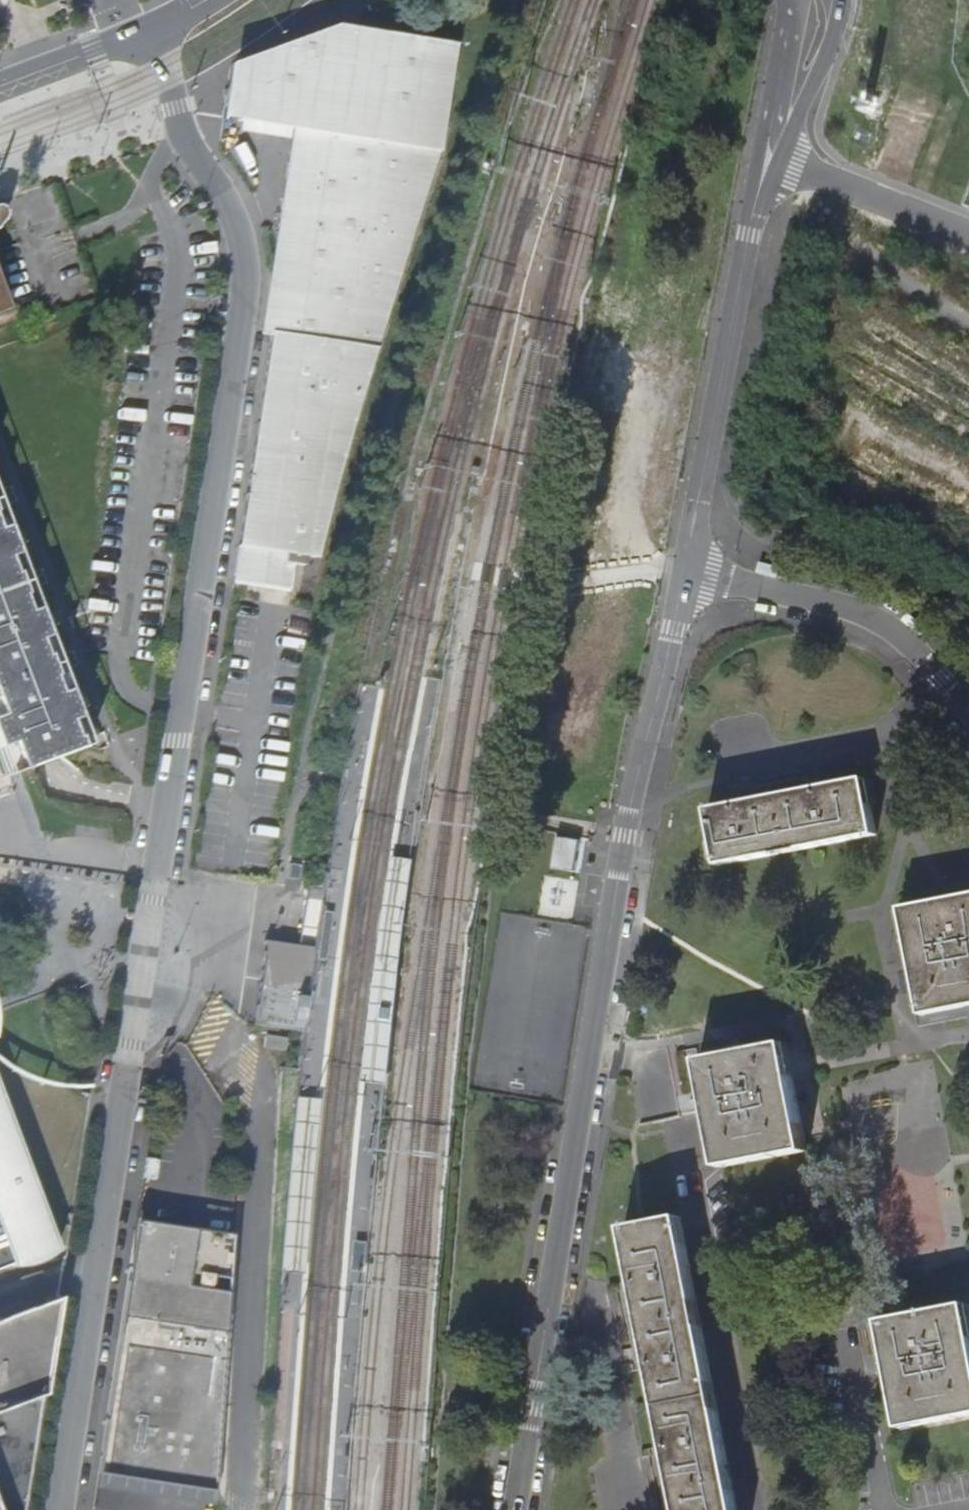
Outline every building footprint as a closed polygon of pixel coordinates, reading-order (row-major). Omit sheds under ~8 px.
[(336,26),(230,64),(221,118),(292,128),(271,262),(259,335),(270,336),(238,546),(233,583),(290,593),(294,564),(305,566),(306,558),(317,560),(359,403),(377,348),(441,149),(458,45),(336,26)] [(9,222),(4,205),(0,206),(0,225),(9,222)] [(6,746),(15,771),(50,759),(72,752),(62,726),(75,721),(64,692),(51,697),(32,647),(45,642),(33,610),(21,615),(1,563),(14,558),(2,527),(0,527),(0,729),(6,746)] [(21,615),(33,610),(14,558),(1,563),(21,615)] [(51,697),(64,692),(45,642),(32,647),(51,697)] [(62,726),(72,752),(84,747),(75,721),(62,726)] [(15,771),(6,746),(0,749),(0,768),(3,776),(15,771)] [(794,793),(812,789),(810,777),(792,780),(794,793)] [(866,779),(812,789),(794,793),(792,780),(762,786),(764,799),(744,802),(710,809),(721,864),(877,835),(866,779)] [(741,789),(744,802),(764,799),(762,786),(741,789)] [(574,870),(577,840),(554,837),(550,867),(574,870)] [(398,978),(414,861),(391,859),(375,975),(362,1082),(386,1086),(398,978)] [(968,1002),(968,895),(904,908),(924,1010),(968,1002)] [(266,942),(265,952),(285,955),(306,957),(313,958),(315,948),(302,946),(281,944),(266,942)] [(308,998),(313,958),(306,957),(285,955),(265,952),(263,965),(260,984),(257,1006),(255,1024),(304,1030),(307,1006),(308,998)] [(924,1010),(925,1015),(968,1007),(968,1002),(924,1010)] [(719,1163),(807,1146),(786,1043),(699,1060),(709,1108),(719,1163)] [(13,1266),(14,1268),(58,1251),(0,1098),(0,1271),(13,1266)] [(306,1275),(320,1102),(297,1099),(283,1273),(306,1275)] [(460,1103),(459,1113),(475,1114),(475,1103),(460,1103)] [(807,1146),(719,1163),(720,1168),(807,1151),(807,1146)] [(159,1159),(147,1158),(144,1178),(156,1180),(159,1159)] [(679,1509),(738,1509),(681,1217),(625,1227),(637,1291),(641,1310),(629,1313),(634,1344),(647,1341),(650,1360),(668,1453),(672,1473),(659,1476),(665,1507),(678,1504),(679,1509)] [(233,1235),(136,1223),(97,1488),(212,1505),(217,1507),(217,1499),(233,1235)] [(625,1293),(629,1313),(641,1310),(637,1291),(625,1293)] [(57,1310),(47,1304),(0,1321),(0,1509),(27,1509),(57,1310)] [(968,1410),(968,1309),(968,1304),(882,1321),(902,1423),(968,1410)] [(638,1362),(650,1360),(647,1341),(634,1344),(638,1362)] [(902,1423),(903,1428),(968,1416),(968,1410),(902,1423)] [(655,1456),(659,1476),(672,1473),(668,1453),(655,1456)]
